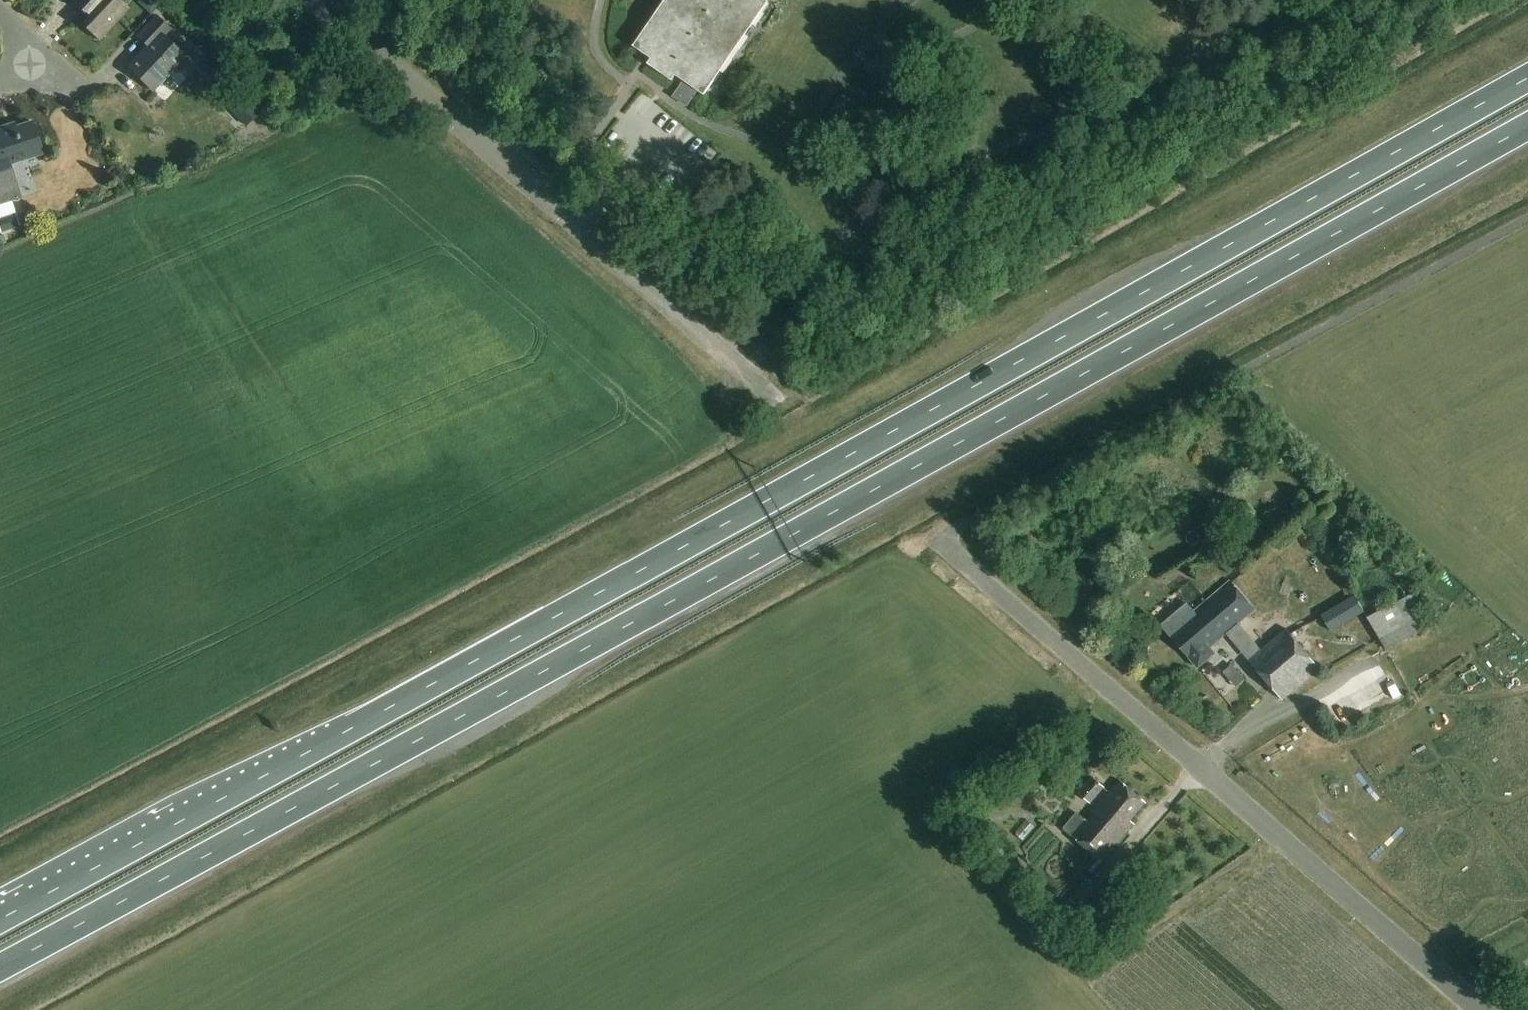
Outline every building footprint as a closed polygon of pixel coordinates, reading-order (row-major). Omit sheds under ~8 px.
[(85,14),(86,13),(91,17),(83,25),(100,42),(129,10),(119,0),(70,0),(85,14)] [(634,46),(652,58),(648,64),(673,81),(676,75),(684,81),(699,91),(705,95),(769,2),(766,0),(665,0),(634,46)] [(172,30),(156,16),(136,37),(146,46),(127,68),(153,92),(186,57),(165,38),(172,30)] [(675,94),(673,96),(673,97),(674,97),(688,107),(699,91),(684,81),(675,94)] [(11,164),(42,154),(33,123),(16,129),(15,125),(0,129),(0,204),(22,197),(11,164)] [(1,234),(20,228),(15,214),(0,219),(0,231),(1,234)] [(1257,611),(1231,581),(1195,612),(1198,616),(1172,638),(1199,670),(1217,654),(1212,649),(1257,611)] [(1413,595),(1369,618),(1387,651),(1430,627),(1413,595)] [(1358,601),(1325,621),(1331,631),(1364,611),(1363,608),(1358,601)] [(1322,670),(1287,629),(1249,661),(1284,702),(1322,670)] [(1329,715),(1377,692),(1366,669),(1317,691),(1329,715)] [(1079,794),(1091,804),(1105,788),(1093,777),(1079,794)] [(1091,872),(1103,859),(1124,833),(1122,831),(1146,802),(1121,781),(1075,835),(1089,846),(1077,860),(1091,872)] [(1086,878),(1068,899),(1084,913),(1103,892),(1086,878)] [(1071,932),(1080,939),(1089,928),(1081,921),(1071,932)]
